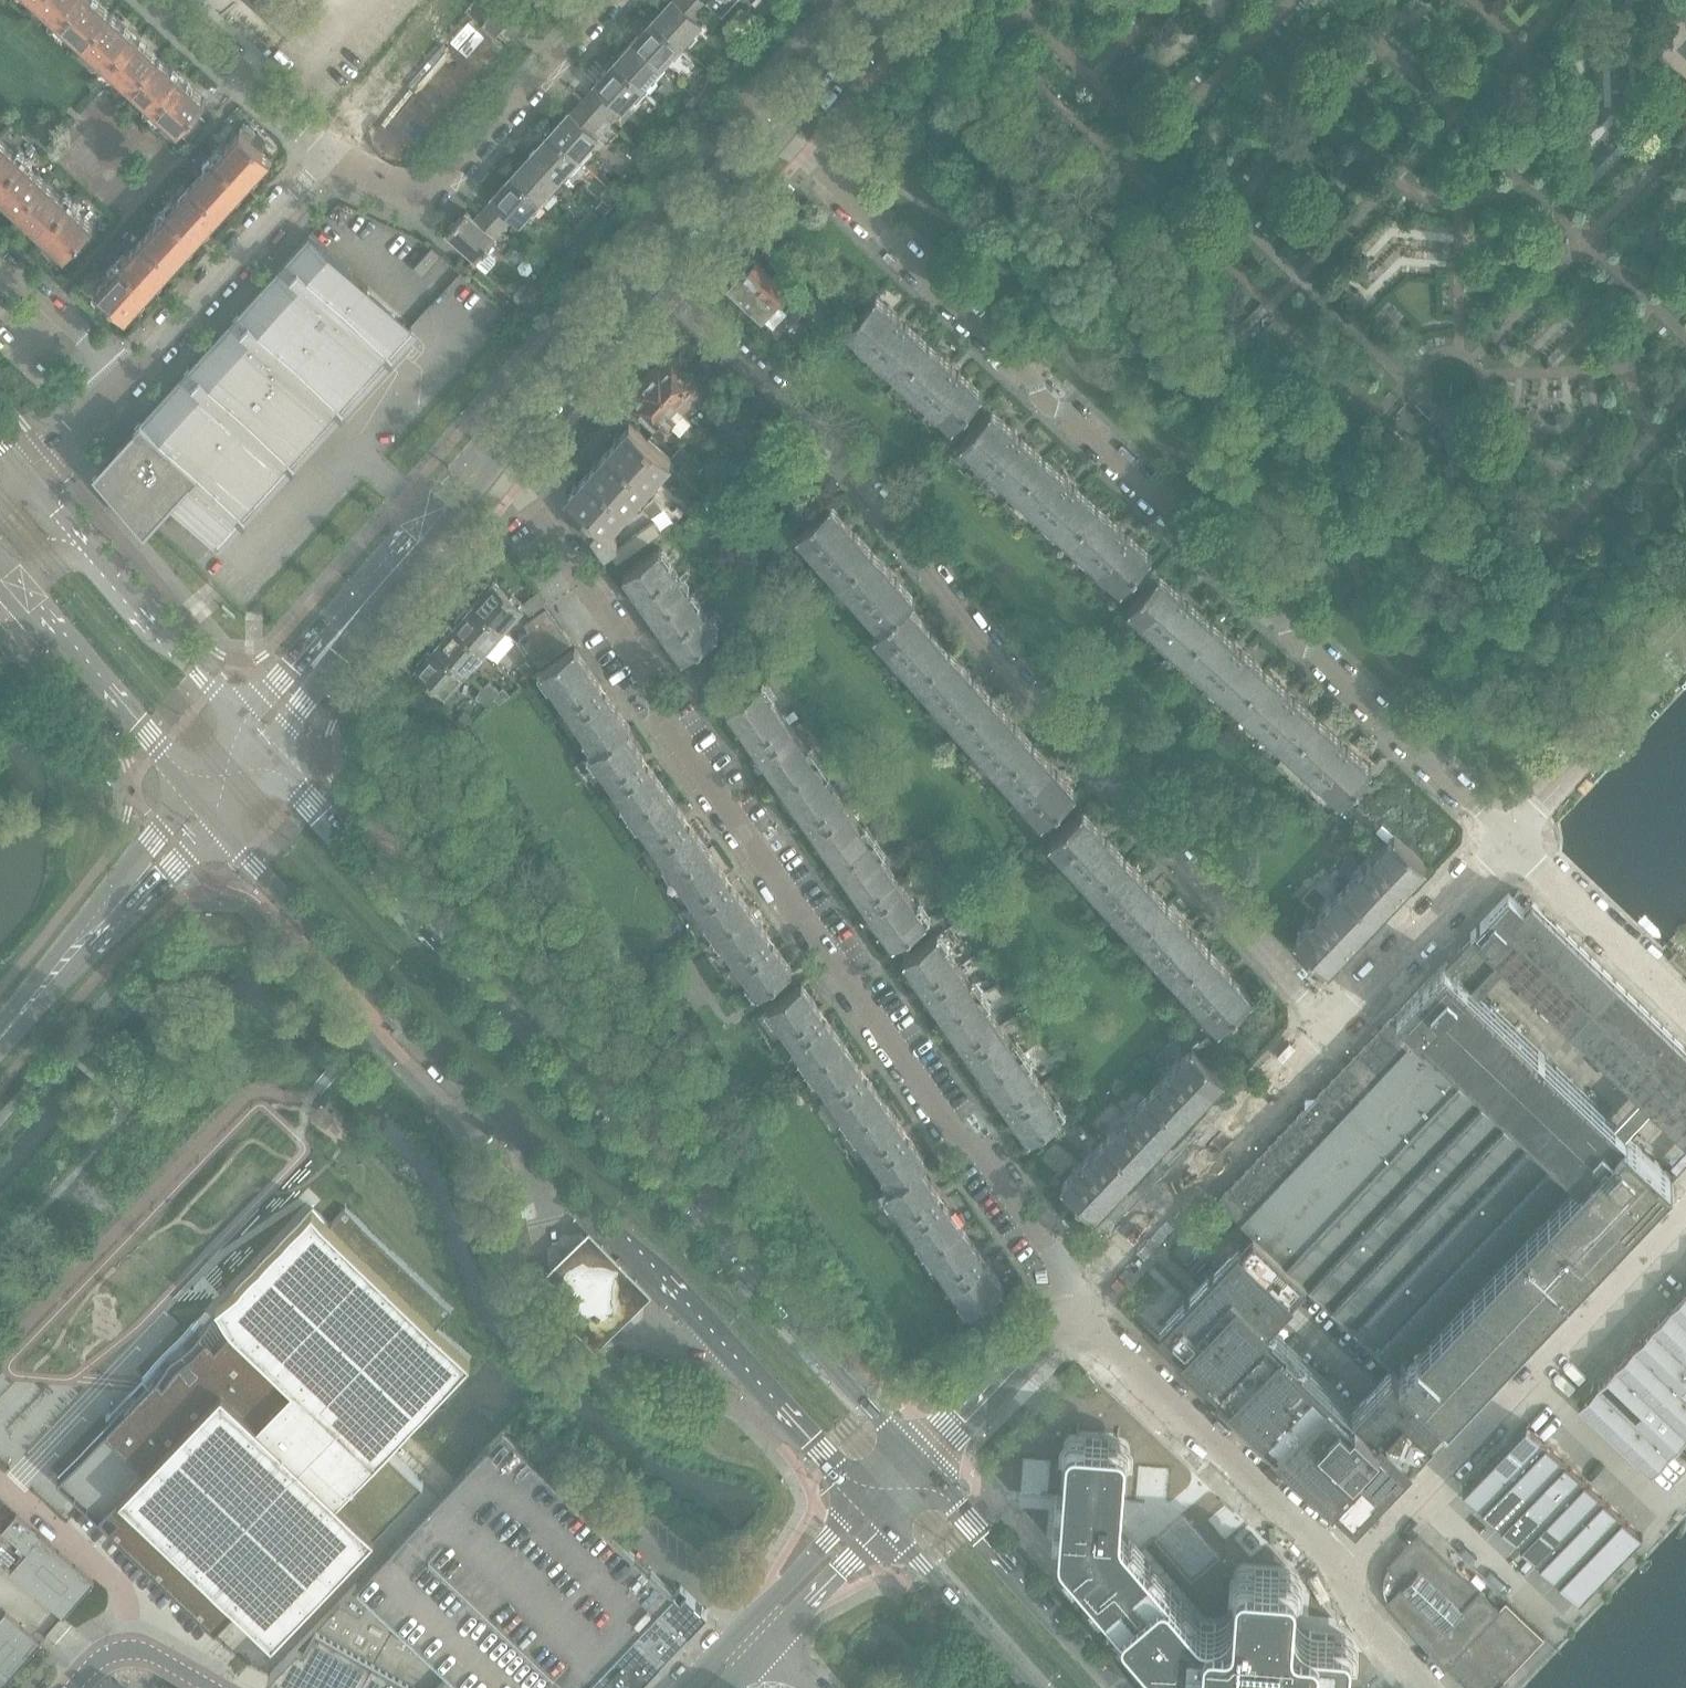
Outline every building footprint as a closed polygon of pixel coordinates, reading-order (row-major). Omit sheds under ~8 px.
[(35,0),(82,44),(111,13),(96,0),(35,0)] [(494,0),(474,0),(466,9),(495,35),(513,15),(500,4),(499,4),(494,0)] [(708,4),(704,0),(669,0),(653,18),(685,47),(695,37),(691,34),(701,23),(695,18),(708,4)] [(708,4),(721,16),(735,0),(704,0),(708,4)] [(111,13),(82,44),(130,87),(158,56),(111,13)] [(685,47),(653,18),(634,40),(662,66),(671,56),(674,59),(685,47)] [(753,45),(767,30),(760,25),(747,39),(753,45)] [(662,66),(634,40),(614,61),(646,90),(656,80),(652,77),(662,66)] [(158,56),(130,87),(178,131),(178,130),(198,108),(206,100),(158,56)] [(636,101),(646,90),(614,61),(594,83),(596,85),(584,98),(605,117),(618,104),(623,109),(633,98),(636,101)] [(702,90),(696,97),(704,103),(710,96),(702,90)] [(592,132),(605,117),(584,98),(571,112),(569,110),(550,131),(582,160),(592,149),(589,146),(597,136),(592,132)] [(178,130),(189,140),(208,118),(198,108),(178,130)] [(683,111),(677,118),(685,125),(691,118),(683,111)] [(191,184),(222,212),(271,159),(240,130),(191,184)] [(582,160),(550,131),(531,153),(559,179),(569,168),(572,171),(582,160)] [(18,212),(46,181),(0,138),(0,195),(18,212)] [(559,179),(531,153),(511,174),(543,203),(553,192),(550,189),(559,179)] [(534,213),(543,203),(511,174),(491,196),(493,198),(490,202),(481,211),(501,229),(513,215),(520,221),(530,210),(534,213)] [(18,212),(45,237),(64,255),(93,224),(46,181),(18,212)] [(143,237),(174,265),(222,212),(191,184),(143,237)] [(602,215),(610,206),(602,199),(594,208),(602,215)] [(485,249),(496,237),(494,236),(501,229),(481,211),(475,218),(466,211),(449,230),(447,232),(452,236),(459,242),(476,259),(474,261),(486,271),(495,262),(495,257),(485,249)] [(145,531),(170,504),(213,543),(411,326),(310,234),(238,312),(239,312),(233,319),(232,319),(189,366),(190,366),(184,373),(183,373),(140,420),(141,420),(134,427),(94,471),(145,531)] [(174,265),(143,237),(95,289),(126,317),(174,265)] [(107,251),(117,260),(128,248),(118,239),(107,251)] [(442,255),(432,246),(413,267),(423,276),(442,255)] [(98,261),(108,270),(117,260),(106,251),(98,261)] [(777,302),(791,286),(758,255),(756,256),(751,257),(743,267),(743,271),(777,302)] [(777,302),(743,271),(728,287),(762,318),(773,328),(782,318),(789,325),(791,326),(796,320),(787,312),(787,311),(780,305),(777,302)] [(929,344),(898,316),(875,295),(845,328),(899,376),(929,344)] [(796,320),(802,314),(792,305),(787,311),(796,320)] [(953,425),(954,424),(977,398),(982,393),(929,344),(899,376),(953,425)] [(646,379),(675,406),(683,414),(692,405),(688,402),(699,389),(672,364),(665,371),(658,365),(646,379)] [(675,406),(646,379),(632,394),(638,400),(631,407),(662,436),(674,424),(665,416),(675,406)] [(959,429),(967,436),(990,410),(977,398),(954,424),(959,429)] [(742,418),(723,401),(716,408),(735,425),(742,418)] [(919,415),(926,408),(922,404),(915,410),(919,415)] [(990,410),(967,436),(961,442),(984,463),(992,471),(1014,491),(1044,458),(991,410),(990,410)] [(929,425),(936,418),(929,412),(923,419),(929,425)] [(617,542),(608,529),(671,458),(629,422),(567,493),(600,522),(593,530),(606,549),(617,542)] [(681,447),(672,457),(692,476),(702,466),(681,447)] [(1098,507),(1066,478),(1044,458),(1014,491),(1068,539),(1098,507)] [(984,463),(973,476),(981,483),(992,471),(984,463)] [(830,503),(798,533),(840,580),(873,551),(830,503)] [(1151,555),(1129,535),(1098,507),(1068,539),(1122,588),(1151,555)] [(609,553),(617,564),(664,531),(658,521),(609,553)] [(623,573),(635,590),(653,615),(689,590),(660,548),(623,573)] [(915,598),(890,570),(873,551),(840,580),(882,626),(909,604),(915,598)] [(1211,623),(1181,595),(1158,574),(1130,607),(1182,655),(1211,623)] [(480,597),(474,604),(503,630),(523,607),(530,614),(547,603),(539,591),(522,603),(520,605),(512,598),(493,581),(490,584),(489,582),(478,595),(480,597)] [(653,615),(682,658),(718,633),(689,590),(653,615)] [(455,623),(454,624),(484,651),(503,630),(474,604),(468,610),(466,608),(455,621),(456,622),(455,623)] [(918,680),(950,651),(909,604),(882,626),(875,633),(918,680)] [(526,623),(531,631),(533,634),(556,620),(547,607),(526,623)] [(564,631),(556,620),(533,634),(537,639),(541,645),(564,631)] [(1265,671),(1234,643),(1211,623),(1182,655),(1236,703),(1265,671)] [(442,639),(436,647),(464,672),(484,651),(454,624),(452,627),(451,625),(440,638),(442,639)] [(531,631),(520,638),(526,646),(537,639),(533,634),(531,631)] [(541,645),(530,652),(538,665),(572,644),(564,631),(541,645)] [(537,639),(526,646),(530,652),(541,645),(537,639)] [(418,665),(416,668),(433,683),(431,684),(441,693),(442,691),(445,694),(464,672),(436,647),(430,653),(428,651),(417,664),(418,665)] [(570,710),(602,687),(600,684),(600,683),(575,647),(543,671),(570,710)] [(950,651),(918,680),(960,727),(992,698),(950,651)] [(1318,720),(1287,692),(1265,671),(1236,703),(1289,752),(1318,720)] [(489,682),(483,689),(493,698),(499,691),(489,682)] [(728,707),(753,743),(783,786),(817,762),(763,685),(728,707)] [(598,750),(625,730),(631,727),(606,691),(605,691),(602,687),(570,710),(598,750)] [(488,704),(493,698),(483,689),(478,695),(488,704)] [(992,698),(960,727),(1002,774),(1034,745),(992,698)] [(1372,768),(1340,740),(1318,720),(1289,752),(1342,801),(1372,768)] [(635,812),(667,790),(625,730),(598,750),(593,753),(635,812)] [(1034,745),(1002,774),(1043,820),(1076,792),(1034,745)] [(783,786),(813,829),(838,865),(872,841),(817,762),(783,786)] [(667,790),(635,812),(677,872),(709,849),(667,790)] [(423,809),(417,803),(407,812),(413,818),(423,809)] [(1125,857),(1082,811),(1051,840),(1093,887),(1125,857)] [(1376,917),(1406,885),(1426,865),(1394,834),(1344,887),(1376,917)] [(838,865),(893,944),(927,920),(872,841),(838,865)] [(709,849),(677,872),(718,931),(750,909),(709,849)] [(1168,904),(1142,876),(1125,857),(1093,887),(1135,934),(1168,904)] [(1326,970),(1357,938),(1376,917),(1344,887),(1294,939),(1326,970)] [(1531,900),(1530,902),(1524,908),(1509,893),(1470,933),(1504,966),(1685,1141),(1685,1048),(1532,900),(1531,900)] [(1210,951),(1185,923),(1168,904),(1135,934),(1177,981),(1210,951)] [(750,909),(718,931),(760,990),(792,968),(750,909)] [(1470,933),(1444,961),(1478,993),(1504,966),(1470,933)] [(903,958),(922,985),(945,1018),(979,995),(937,935),(903,958)] [(1253,998),(1227,970),(1210,951),(1177,981),(1220,1028),(1253,998)] [(1673,1177),(1478,993),(1444,961),(1397,1010),(1403,1017),(1400,1020),(1409,1029),(1412,1025),(1419,1032),(1413,1038),(1458,1081),(1286,1262),(1301,1277),(1300,1277),(1302,1279),(1305,1282),(1305,1281),(1391,1363),(1395,1368),(1396,1367),(1416,1386),(1416,1387),(1419,1390),(1419,1389),(1439,1408),(1439,1409),(1443,1413),(1446,1416),(1447,1415),(1673,1177)] [(811,1065),(844,1042),(802,982),(770,1006),(811,1065)] [(945,1018),(970,1053),(987,1078),(1021,1055),(979,995),(945,1018)] [(1219,1198),(1244,1222),(1253,1231),(1252,1232),(1253,1232),(1257,1237),(1258,1236),(1278,1255),(1277,1255),(1280,1258),(1281,1258),(1286,1262),(1458,1081),(1413,1038),(1419,1032),(1412,1025),(1409,1029),(1400,1020),(1403,1017),(1397,1010),(1219,1198)] [(852,1125),(886,1102),(844,1042),(811,1065),(852,1125)] [(1181,1123),(1224,1077),(1193,1047),(1149,1093),(1181,1123)] [(987,1078),(1011,1112),(1027,1134),(1026,1135),(1029,1139),(1063,1116),(1021,1055),(987,1078)] [(1137,1169),(1162,1143),(1181,1123),(1149,1093),(1105,1139),(1137,1169)] [(886,1102),(852,1125),(893,1184),(920,1167),(928,1162),(886,1102)] [(1093,1215),(1120,1187),(1137,1169),(1105,1139),(1061,1184),(1093,1215)] [(929,1250),(962,1227),(920,1167),(893,1184),(886,1190),(929,1250)] [(58,1477),(84,1502),(216,1628),(239,1604),(274,1637),(391,1515),(424,1480),(387,1445),(403,1429),(471,1358),(436,1325),(452,1309),(346,1207),(330,1223),(329,1222),(314,1207),(313,1207),(216,1308),(214,1306),(212,1304),(206,1310),(143,1377),(142,1377),(110,1411),(106,1415),(108,1416),(111,1413),(133,1390),(137,1394),(123,1409),(112,1420),(59,1476),(58,1477)] [(962,1227),(929,1250),(971,1310),(1004,1287),(962,1227)] [(531,1287),(549,1303),(577,1332),(596,1350),(650,1295),(586,1232),(531,1287)] [(1278,1437),(1281,1434),(1283,1436),(1282,1436),(1284,1438),(1284,1437),(1286,1439),(1283,1442),(1324,1481),(1327,1478),(1329,1480),(1328,1480),(1330,1482),(1330,1481),(1332,1483),(1329,1486),(1356,1511),(1435,1427),(1432,1425),(1443,1413),(1439,1409),(1439,1408),(1419,1389),(1419,1390),(1416,1387),(1416,1386),(1396,1367),(1395,1368),(1391,1363),(1349,1407),(1263,1325),(1305,1282),(1302,1279),(1300,1277),(1301,1277),(1286,1262),(1281,1258),(1280,1258),(1277,1255),(1278,1255),(1258,1236),(1257,1237),(1253,1232),(1241,1244),(1238,1241),(1159,1325),(1186,1350),(1189,1347),(1190,1348),(1190,1349),(1191,1350),(1192,1350),(1193,1351),(1191,1354),(1232,1394),(1235,1391),(1237,1392),(1236,1393),(1238,1394),(1240,1395),(1237,1398),(1278,1437)] [(1670,1307),(1685,1321),(1685,1290),(1670,1307)] [(869,1308),(860,1298),(854,1304),(862,1314),(869,1308)] [(1652,1326),(1685,1358),(1685,1321),(1670,1307),(1652,1326)] [(1634,1345),(1660,1370),(1670,1379),(1685,1362),(1685,1358),(1652,1326),(1634,1345)] [(1634,1345),(1616,1365),(1642,1390),(1660,1370),(1634,1345)] [(1670,1379),(1685,1395),(1685,1362),(1670,1379)] [(1616,1365),(1598,1384),(1624,1409),(1634,1418),(1652,1399),(1642,1390),(1616,1365)] [(1642,1390),(1652,1399),(1685,1431),(1685,1395),(1670,1379),(1660,1370),(1642,1390)] [(1598,1384),(1579,1404),(1605,1429),(1624,1409),(1598,1384)] [(1634,1418),(1670,1452),(1685,1435),(1685,1431),(1652,1399),(1634,1418)] [(1624,1409),(1605,1429),(1651,1472),(1670,1452),(1634,1418),(1624,1409)] [(1546,1442),(1526,1423),(1492,1458),(1512,1477),(1546,1442)] [(504,1430),(503,1429),(356,1583),(395,1620),(467,1687),(583,1687),(675,1592),(504,1430)] [(1054,1556),(1170,1687),(1363,1687),(1366,1639),(1358,1626),(1309,1622),(1312,1576),(1297,1561),(1245,1559),(1233,1569),(1228,1622),(1213,1621),(1134,1529),(1138,1442),(1126,1439),(1072,1432),(1062,1448),(1054,1556)] [(1565,1460),(1546,1442),(1512,1477),(1531,1495),(1565,1460)] [(1492,1458),(1464,1487),(1484,1506),(1512,1477),(1492,1458)] [(1584,1478),(1565,1460),(1531,1495),(1527,1499),(1546,1517),(1584,1478)] [(1512,1477),(1484,1506),(1503,1524),(1527,1499),(1531,1495),(1512,1477)] [(1603,1497),(1584,1478),(1546,1517),(1565,1536),(1569,1532),(1603,1497)] [(1622,1515),(1603,1497),(1569,1532),(1588,1550),(1622,1515)] [(1527,1499),(1503,1524),(1522,1542),(1546,1517),(1527,1499)] [(2,1531),(27,1552),(27,1553),(42,1536),(16,1514),(2,1531)] [(1642,1534),(1622,1515),(1588,1550),(1608,1570),(1642,1534)] [(1546,1517),(1522,1542),(1541,1561),(1565,1536),(1546,1517)] [(1565,1536),(1541,1561),(1561,1579),(1588,1550),(1569,1532),(1565,1536)] [(1470,1687),(1495,1687),(1538,1642),(1547,1650),(1553,1644),(1545,1637),(1544,1638),(1543,1637),(1544,1637),(1507,1602),(1498,1611),(1497,1609),(1497,1608),(1479,1591),(1479,1592),(1419,1534),(1391,1564),(1389,1566),(1387,1568),(1386,1570),(1385,1572),(1384,1574),(1384,1577),(1383,1579),(1383,1581),(1383,1584),(1383,1586),(1384,1588),(1384,1590),(1385,1593),(1386,1595),(1387,1597),(1388,1599),(1390,1601),(1446,1666),(1470,1687)] [(15,1575),(65,1619),(96,1584),(46,1541),(15,1575)] [(1588,1550),(1561,1579),(1580,1598),(1608,1570),(1588,1550)] [(270,1674),(269,1675),(292,1687),(357,1687),(395,1620),(356,1583),(270,1674)] [(636,1686),(637,1686),(708,1611),(681,1586),(675,1592),(583,1687),(634,1687),(636,1686)] [(3,1686),(7,1682),(10,1678),(41,1643),(5,1612),(6,1613),(0,1619),(0,1687),(3,1686)] [(395,1620),(357,1687),(467,1687),(395,1620)]
